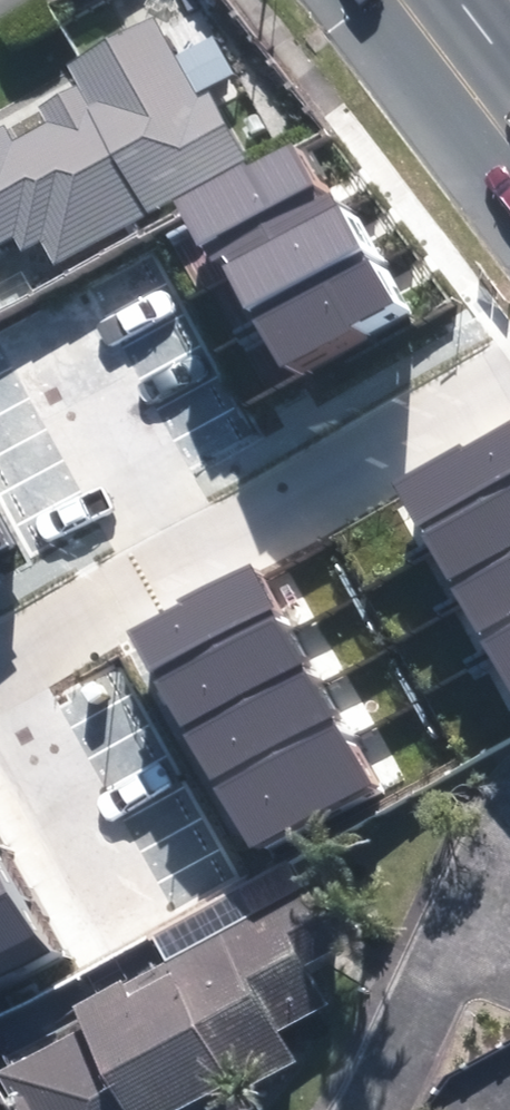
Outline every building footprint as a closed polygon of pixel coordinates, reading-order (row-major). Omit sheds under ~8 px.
[(0,138),(0,258),(36,239),(57,277),(253,171),(215,101),(200,109),(156,26),(68,73),(80,96),(0,138)] [(317,154),(200,224),(233,279),(350,209),(317,154)] [(350,209),(233,279),(266,333),(383,263),(350,209)] [(383,263),(266,333),(299,387),(415,317),(383,263)] [(418,508),(449,559),(509,523),(509,453),(418,508)] [(23,542),(0,501),(0,555),(23,542)] [(449,559),(481,611),(509,593),(509,523),(449,559)] [(264,577),(142,647),(172,699),(294,629),(264,577)] [(481,611),(509,659),(509,593),(481,611)] [(294,629),(172,699),(202,751),(325,682),(294,629)] [(325,682),(202,751),(232,804),(354,734),(325,682)] [(354,734),(232,804),(262,856),(385,786),(354,734)] [(0,843),(0,911),(30,894),(1,842),(0,843)] [(296,868),(154,947),(165,967),(69,1020),(74,1029),(0,1070),(0,1089),(12,1109),(227,1109),(298,1071),(282,1041),(329,1015),(306,973),(343,953),(296,868)] [(0,911),(0,980),(60,946),(30,894),(0,911)]
